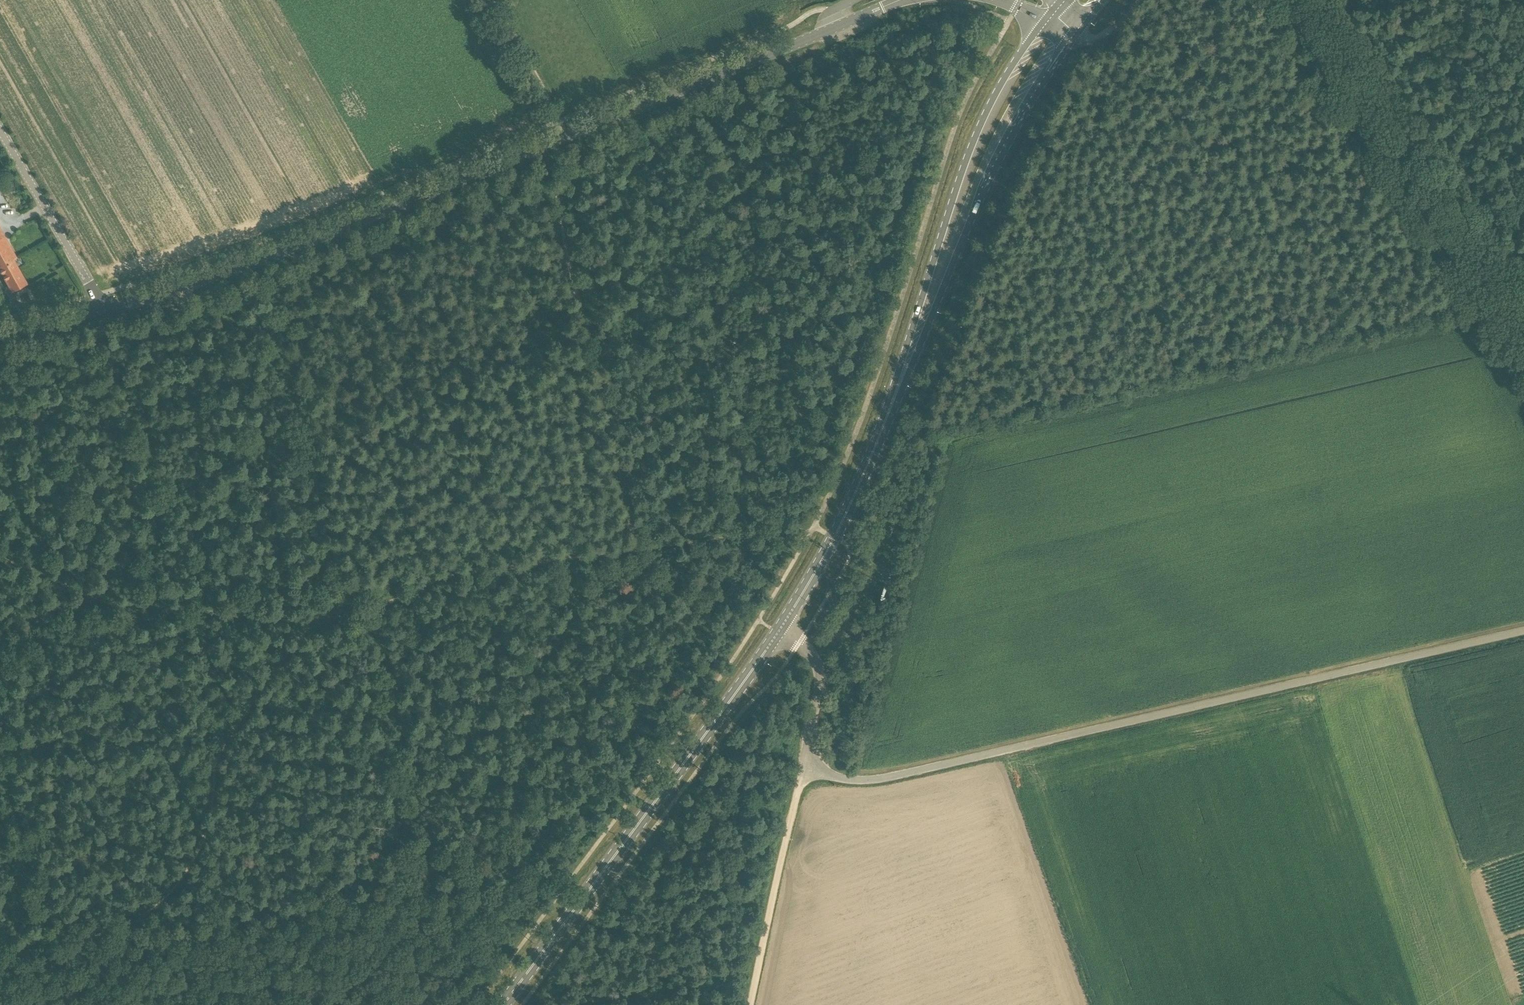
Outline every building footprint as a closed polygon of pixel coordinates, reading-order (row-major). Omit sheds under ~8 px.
[(13,291),(27,284),(13,259),(16,257),(0,228),(0,268),(13,291)]
